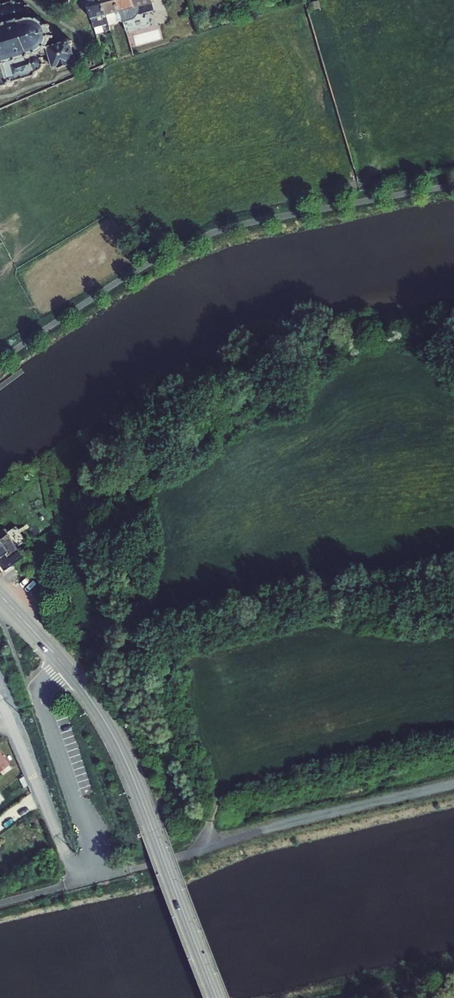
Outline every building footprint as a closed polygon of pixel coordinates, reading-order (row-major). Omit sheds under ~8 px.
[(93,18),(107,15),(103,0),(88,0),(93,18)] [(107,15),(121,11),(117,0),(103,0),(107,15)] [(121,11),(134,7),(132,0),(117,0),(121,11)] [(11,84),(11,82),(36,74),(35,72),(38,71),(40,70),(42,69),(43,68),(44,67),(44,66),(44,63),(44,62),(43,60),(43,58),(42,57),(40,56),(39,55),(37,55),(36,53),(39,52),(42,51),(44,49),(46,47),(48,44),(50,42),(50,39),(51,36),(51,33),(49,29),(48,26),(45,23),(42,20),(38,19),(34,18),(32,18),(31,18),(26,5),(21,3),(16,3),(16,1),(0,5),(0,87),(11,84)] [(133,18),(123,20),(126,32),(151,25),(147,12),(155,10),(153,2),(139,6),(140,8),(139,11),(136,15),(133,18)] [(121,11),(123,20),(133,18),(136,15),(139,11),(140,8),(139,6),(134,7),(121,11)] [(121,11),(107,15),(109,25),(118,23),(118,22),(123,20),(121,11)] [(107,15),(93,18),(97,34),(111,31),(109,25),(107,15)] [(69,40),(65,41),(64,44),(65,47),(68,49),(71,48),(72,45),(71,41),(69,40)] [(65,41),(48,47),(53,68),(58,66),(59,67),(71,63),(77,61),(72,45),(71,48),(68,49),(65,47),(64,44),(65,41)] [(25,557),(22,554),(6,529),(0,533),(0,563),(2,566),(0,568),(0,573),(1,574),(6,571),(13,567),(16,564),(17,567),(22,574),(37,564),(32,557),(30,554),(29,555),(25,557)] [(9,762),(0,750),(0,769),(9,762)]
